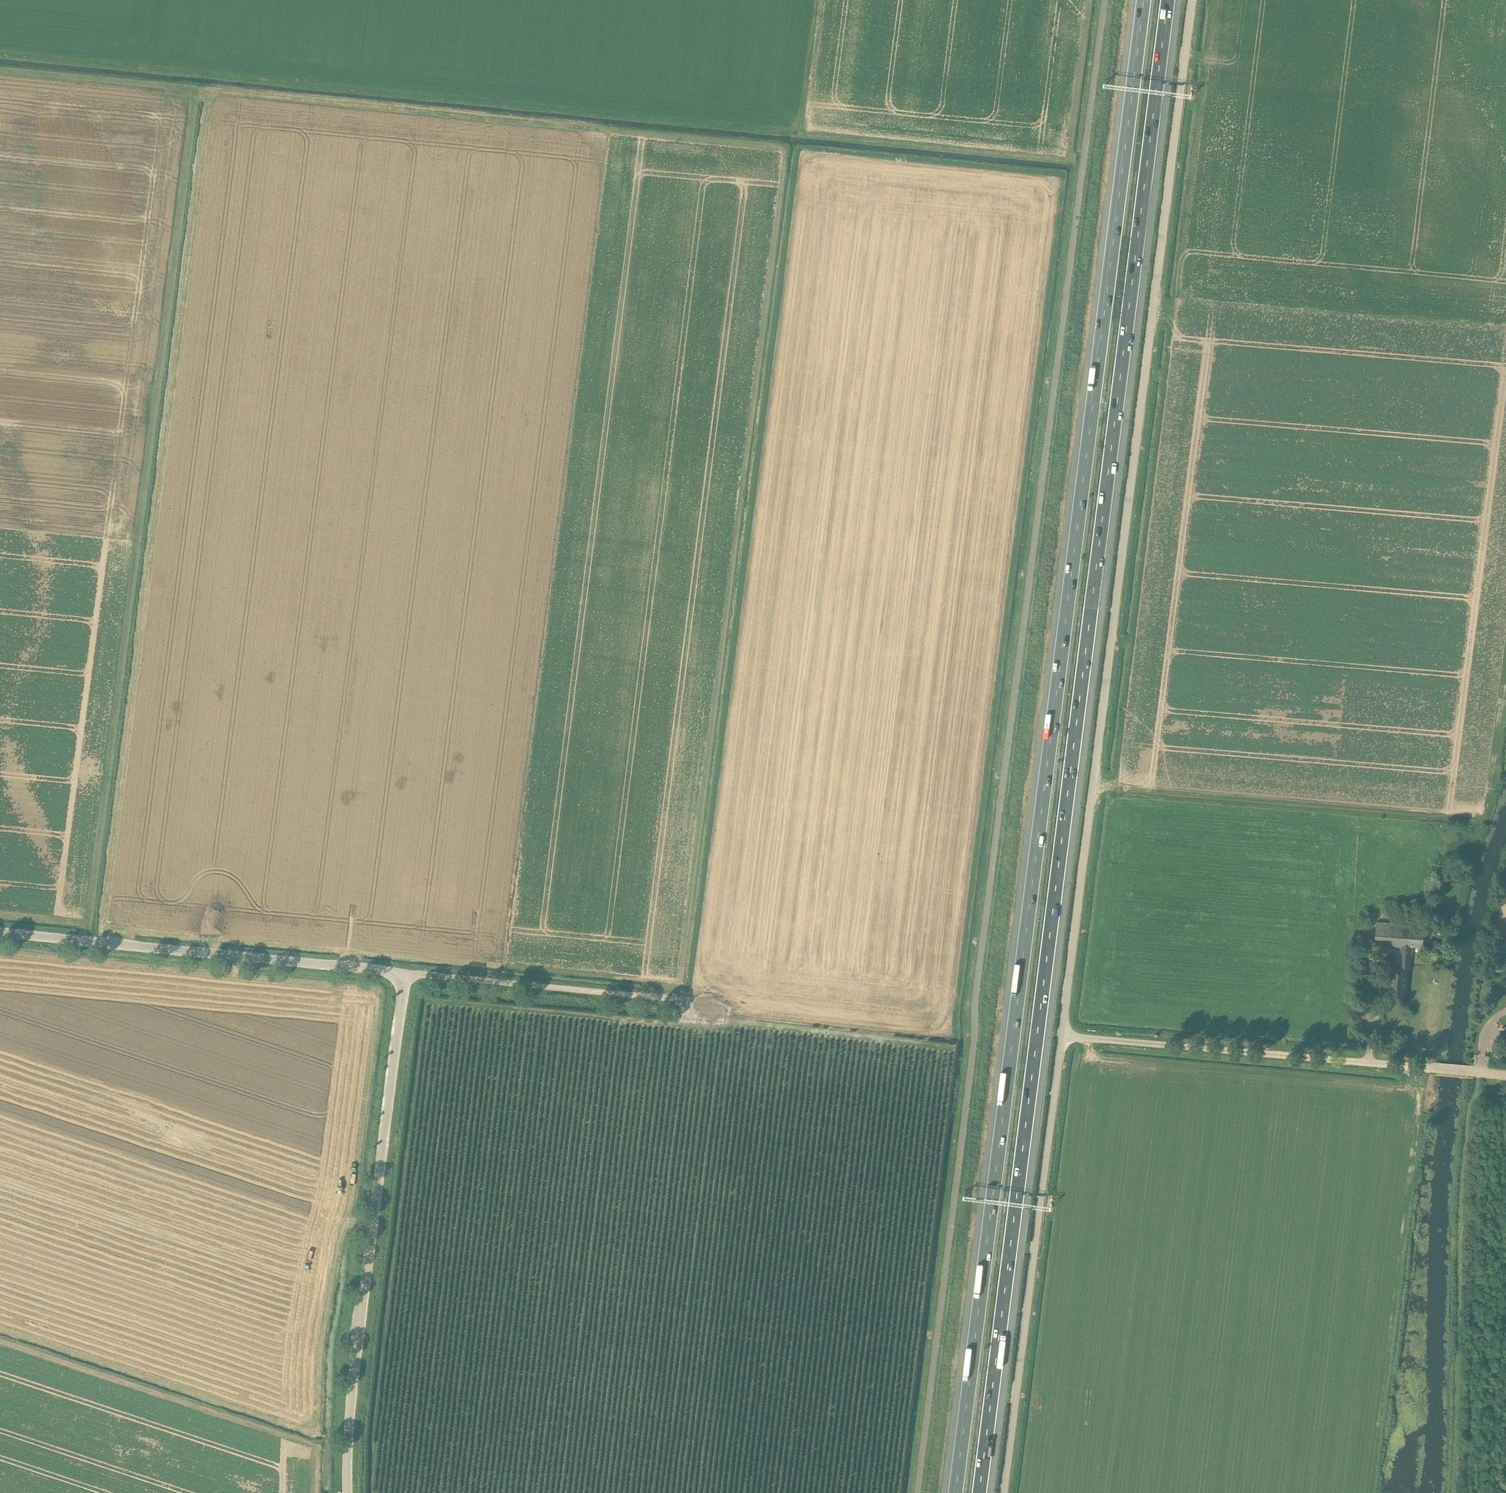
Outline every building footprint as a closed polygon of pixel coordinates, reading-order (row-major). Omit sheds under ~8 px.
[(1389,986),(1388,996),(1405,997),(1407,970),(1410,970),(1411,946),(1422,946),(1424,925),(1377,922),(1375,945),(1376,945),(1376,943),(1403,945),(1401,969),(1387,968),(1385,986),(1386,986),(1386,985),(1389,986)] [(1498,939),(1497,946),(1504,948),(1505,940),(1498,939)]
